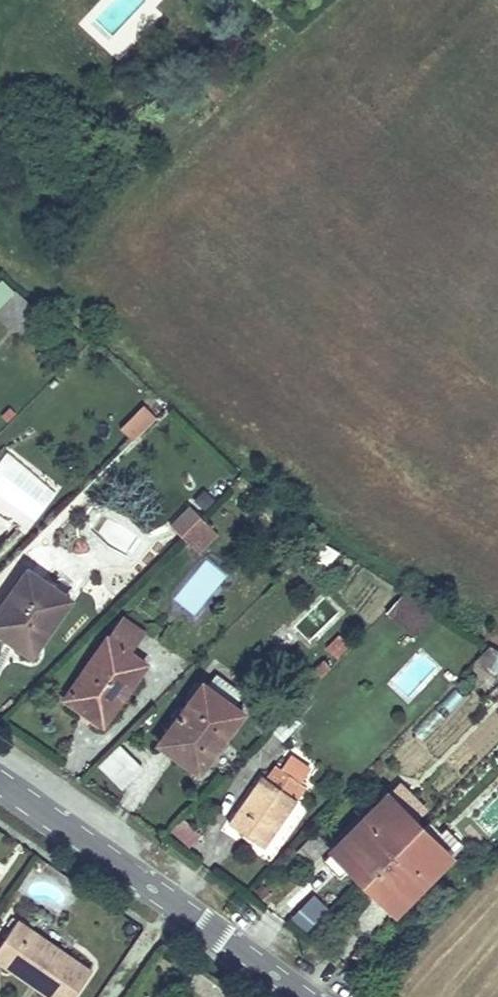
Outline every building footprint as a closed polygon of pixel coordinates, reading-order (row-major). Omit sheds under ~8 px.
[(145,0),(95,55),(109,68),(159,13),(145,0)] [(0,306),(0,318),(12,328),(19,321),(24,325),(35,312),(13,292),(0,306)] [(141,402),(116,426),(131,441),(156,417),(141,402)] [(188,505),(169,525),(196,552),(216,532),(188,505)] [(0,606),(0,633),(30,654),(68,598),(25,568),(0,606)] [(404,606),(394,619),(413,635),(424,622),(404,606)] [(269,639),(276,646),(291,633),(283,624),(269,639)] [(322,648),(334,658),(348,644),(336,633),(322,648)] [(63,698),(95,719),(109,698),(116,703),(143,663),(106,637),(63,698)] [(313,669),(319,675),(328,667),(322,660),(313,669)] [(157,741),(179,757),(183,751),(203,766),(243,712),(201,681),(157,741)] [(420,739),(462,700),(452,689),(410,728),(420,739)] [(102,724),(116,703),(109,698),(95,719),(102,724)] [(95,764),(121,788),(142,766),(117,741),(95,764)] [(198,772),(203,766),(183,751),(179,757),(198,772)] [(228,823),(263,847),(304,787),(273,766),(265,778),(261,776),(228,823)] [(389,794),(337,846),(356,863),(362,856),(375,869),(420,824),(389,794)] [(179,818),(169,834),(190,847),(200,831),(179,818)] [(375,869),(362,882),(377,897),(383,891),(400,907),(452,855),(420,824),(375,869)] [(356,863),(337,846),(331,852),(362,882),(375,869),(362,856),(356,863)] [(311,891),(289,919),(307,932),(328,904),(311,891)] [(383,891),(377,897),(393,913),(400,907),(383,891)] [(0,944),(0,963),(3,965),(9,959),(42,981),(37,988),(49,996),(72,996),(90,972),(17,921),(0,944)] [(351,957),(361,966),(370,958),(360,948),(351,957)] [(9,959),(3,965),(37,988),(42,981),(9,959)]
